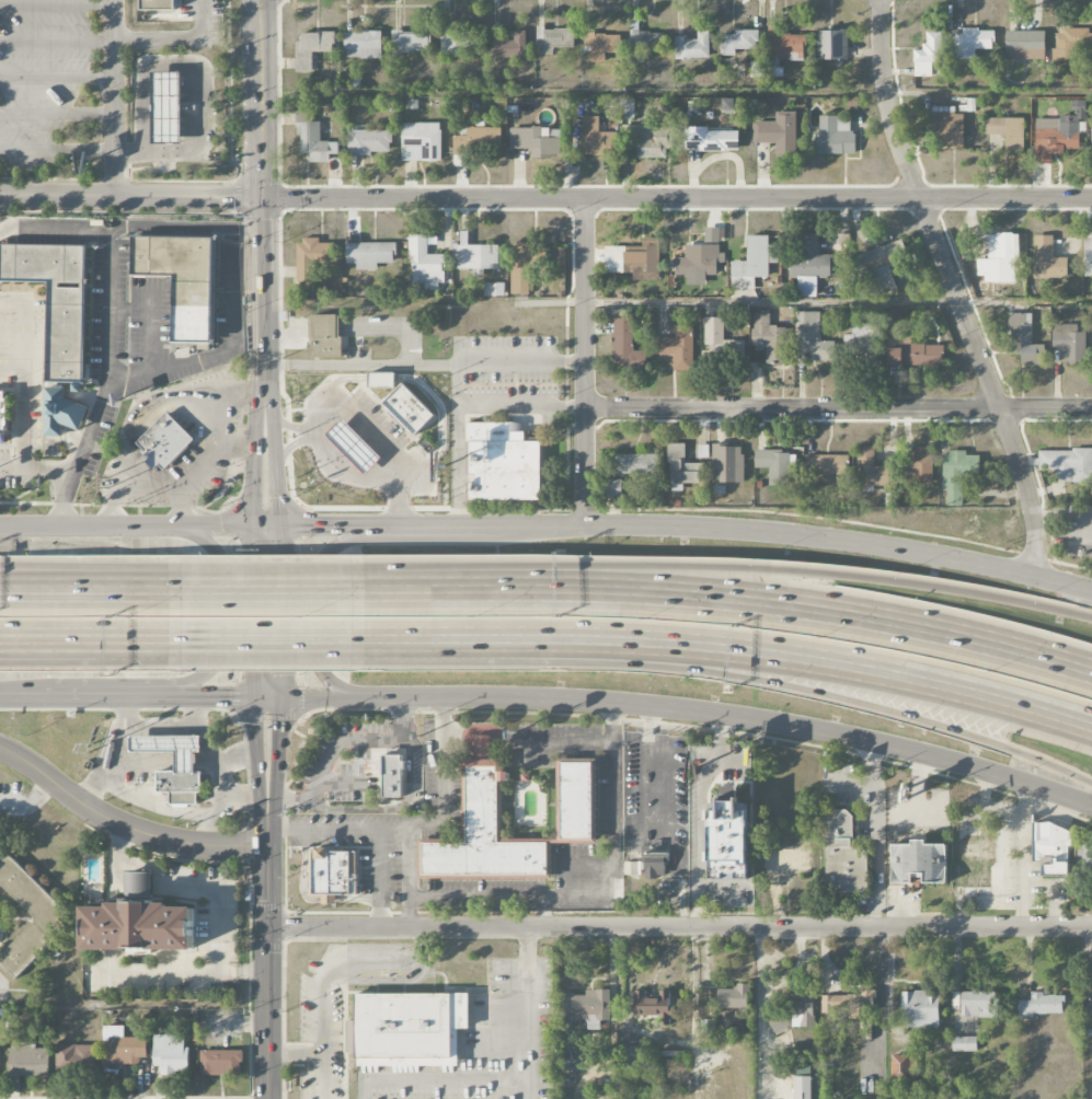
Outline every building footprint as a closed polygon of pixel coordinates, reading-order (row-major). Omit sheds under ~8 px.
[(139,10),(139,0),(175,0),(175,10),(139,10)] [(440,57),(465,57),(465,50),(482,51),(482,34),(454,33),(454,26),(447,26),(446,37),(440,37),(440,57)] [(574,29),(537,29),(537,55),(553,55),(553,48),(574,48),(574,29)] [(1054,29),(1053,59),(1079,60),(1079,46),(1091,46),(1091,30),(1054,29)] [(955,59),(975,59),(976,49),(994,49),(994,30),(962,30),(962,35),(955,35),(955,59)] [(526,31),(514,31),(514,41),(502,41),(502,35),(492,36),(492,59),(526,58),(526,31)] [(674,39),(674,59),(709,58),(709,31),(697,31),(697,38),(674,39)] [(735,56),(735,49),(757,50),(757,32),(726,31),(726,47),(720,47),(720,56),(735,56)] [(818,60),(848,60),(848,31),(817,31),(818,60)] [(1006,31),(1005,59),(1044,59),(1045,32),(1006,31)] [(344,32),(344,59),(382,58),(381,32),(344,32)] [(629,63),(644,64),(644,53),(663,53),(663,32),(630,32),(629,63)] [(914,77),(932,77),(932,63),(942,63),(942,32),(925,32),(925,50),(914,50),(914,77)] [(297,73),(312,73),(312,52),(335,52),(335,33),(296,33),(297,73)] [(392,33),(392,53),(432,52),(431,33),(392,33)] [(620,53),(620,34),(583,34),(584,52),(591,52),(591,63),(605,63),(605,53),(620,53)] [(804,34),(769,35),(769,60),(805,59),(804,34)] [(744,63),(745,78),(765,78),(765,62),(744,63)] [(153,71),(181,70),(182,141),(154,142),(153,71)] [(735,99),(724,98),(723,111),(734,111),(735,99)] [(1035,119),(1035,163),(1052,163),(1052,153),(1064,153),(1064,149),(1079,149),(1079,120),(1085,120),(1085,100),(1071,100),(1071,115),(1058,116),(1058,119),(1035,119)] [(634,101),(623,101),(623,119),(634,119),(634,101)] [(963,149),(963,114),(955,114),(955,108),(947,108),(947,112),(932,112),(933,150),(963,149)] [(339,142),(320,142),(320,122),(313,122),(313,112),(296,112),(296,136),(301,136),(301,153),(310,153),(310,163),(330,163),(330,154),(339,154),(339,142)] [(754,143),(776,144),(776,157),(795,157),(796,112),(776,112),(776,123),(754,122),(754,143)] [(598,117),(582,116),(582,137),(578,137),(578,155),(615,156),(616,132),(598,132),(598,117)] [(815,154),(855,155),(855,132),(850,131),(850,117),(819,116),(818,135),(816,135),(815,154)] [(1024,119),(986,118),(985,136),(1006,136),(1006,151),(1024,152),(1024,119)] [(402,161),(441,161),(441,123),(402,123),(402,161)] [(635,158),(666,158),(667,148),(672,148),(672,127),(622,126),(621,141),(636,141),(635,158)] [(738,131),(707,131),(707,127),(686,127),(686,151),(738,151),(738,131)] [(501,128),(467,128),(467,136),(453,136),(453,150),(501,151),(501,128)] [(510,128),(510,149),(532,149),(532,157),(560,157),(560,129),(510,128)] [(348,155),(391,153),(391,130),(347,132),(348,155)] [(985,283),(1019,282),(1018,234),(987,234),(988,260),(976,260),(976,276),(985,276),(985,283)] [(133,235),(133,274),(174,275),(173,342),(214,343),(216,238),(133,235)] [(445,255),(427,255),(427,235),(411,235),(410,283),(444,284),(445,255)] [(816,297),(816,278),(831,279),(831,255),(819,255),(819,235),(800,235),(800,255),(790,255),(790,279),(797,279),(797,297),(816,297)] [(1053,235),(1034,236),(1034,278),(1068,277),(1067,257),(1053,257),(1053,235)] [(731,290),(754,291),(754,278),(768,278),(768,264),(775,264),(775,236),(747,236),(747,262),(731,262),(731,290)] [(659,238),(643,238),(643,247),(604,247),(605,274),(633,273),(633,281),(659,281),(659,238)] [(297,282),(314,282),(314,264),(332,263),(332,244),(319,244),(319,240),(296,240),(297,282)] [(873,274),(879,295),(897,290),(889,267),(909,261),(902,240),(856,255),(863,277),(873,274)] [(395,244),(346,243),(346,264),(356,264),(356,270),(377,271),(377,263),(395,263),(395,244)] [(49,279),(49,381),(44,381),(44,454),(61,454),(61,436),(64,436),(64,424),(80,430),(90,406),(85,405),(85,381),(87,245),(0,244),(0,279),(49,279)] [(510,294),(532,295),(533,244),(511,244),(510,294)] [(498,245),(452,245),(453,270),(498,269),(498,245)] [(722,245),(685,246),(685,258),(675,258),(675,276),(687,276),(687,281),(705,281),(705,276),(717,276),(717,263),(722,263),(722,245)] [(484,284),(484,297),(505,296),(505,283),(484,284)] [(943,366),(943,345),(911,345),(911,336),(899,336),(899,311),(887,311),(887,335),(887,366),(943,366)] [(820,313),(797,312),(797,353),(809,353),(809,361),(835,361),(835,342),(820,341),(820,313)] [(342,357),(342,313),(309,313),(309,357),(342,357)] [(766,364),(790,364),(789,327),(770,327),(770,314),(753,314),(753,346),(765,346),(766,364)] [(1031,344),(1032,314),(1011,314),(1010,355),(1021,355),(1021,365),(1044,365),(1045,345),(1031,344)] [(725,318),(705,318),(705,352),(701,352),(701,358),(744,358),(744,341),(724,340),(725,318)] [(612,368),(646,369),(646,351),(632,351),(633,319),(613,319),(612,368)] [(1077,324),(1052,323),(1052,347),(1064,347),(1064,363),(1085,364),(1085,332),(1077,332),(1077,324)] [(693,327),(675,327),(675,337),(654,338),(654,355),(673,355),(674,371),(693,371),(693,327)] [(844,350),(859,349),(859,362),(876,361),(875,335),(843,336),(844,350)] [(395,374),(369,373),(368,388),(395,389),(395,374)] [(402,384),(383,404),(415,435),(434,416),(402,384)] [(5,443),(0,443),(0,391),(5,391),(5,398),(9,398),(9,429),(5,429),(5,443)] [(166,412),(195,438),(164,470),(159,464),(154,468),(147,461),(151,456),(136,443),(166,412)] [(343,419),(326,435),(365,474),(381,459),(343,419)] [(465,505),(465,421),(511,421),(511,431),(525,431),(525,440),(547,440),(548,504),(465,505)] [(685,444),(669,444),(669,492),(683,492),(683,483),(701,484),(701,464),(685,463),(685,444)] [(713,483),(744,483),(743,445),(712,446),(713,483)] [(874,447),(858,447),(858,486),(889,486),(889,467),(875,467),(874,447)] [(932,448),(913,447),(913,454),(903,454),(902,473),(911,473),(910,484),(931,485),(932,448)] [(1038,468),(1059,468),(1059,482),(1091,481),(1091,449),(1038,450),(1038,468)] [(790,486),(790,451),(754,451),(755,469),(769,469),(769,486),(790,486)] [(979,476),(980,456),(967,456),(967,453),(942,452),(942,492),(947,492),(947,506),(962,507),(963,476),(979,476)] [(657,455),(614,454),(614,474),(657,475),(657,455)] [(848,456),(805,455),(805,475),(848,476),(848,456)] [(621,498),(621,480),(604,480),(604,498),(621,498)] [(198,803),(197,736),(131,737),(131,753),(177,752),(177,771),(158,771),(158,794),(172,793),(172,803),(198,803)] [(419,878),(551,878),(552,843),(597,843),(597,757),(558,757),(558,837),(503,837),(503,782),(509,782),(509,771),(503,771),(503,757),(491,757),(491,736),(474,736),(474,757),(464,757),(464,840),(419,838),(419,878)] [(382,799),(383,756),(404,756),(403,799),(382,799)] [(706,879),(748,879),(748,799),(706,799),(706,879)] [(825,892),(867,892),(869,847),(853,847),(853,809),(825,809),(825,892)] [(1070,876),(1070,824),(1033,824),(1033,864),(1042,864),(1042,876),(1070,876)] [(992,837),(953,837),(953,863),(992,863),(992,837)] [(946,883),(946,841),(890,842),(890,883),(946,883)] [(1078,845),(1076,871),(1091,872),(1091,846),(1078,845)] [(762,875),(811,875),(811,848),(762,848),(762,875)] [(311,892),(311,849),(359,849),(359,893),(337,893),(337,903),(323,903),(323,892),(311,892)] [(643,876),(667,876),(667,852),(643,852),(643,876)] [(34,917),(33,924),(0,957),(0,962),(16,979),(68,927),(62,920),(68,914),(10,856),(0,866),(0,883),(34,917)] [(643,875),(643,863),(625,862),(625,874),(643,875)] [(126,903),(126,871),(153,872),(153,903),(126,903)] [(83,949),(83,903),(126,903),(153,903),(195,903),(195,950),(83,949)] [(736,990),(718,989),(717,1008),(748,1009),(749,985),(736,984),(736,990)] [(610,990),(585,990),(585,994),(560,994),(560,1019),(588,1019),(588,1030),(600,1030),(600,1021),(610,1021),(610,990)] [(670,991),(659,991),(659,999),(645,999),(645,991),(634,991),(634,1016),(659,1016),(659,1025),(671,1025),(670,991)] [(814,1028),(815,992),(794,991),(793,1027),(814,1028)] [(874,991),(860,991),(860,996),(821,995),(821,1016),(867,1017),(867,1010),(874,1010),(874,991)] [(939,1028),(939,992),(903,992),(903,1028),(939,1028)] [(961,992),(961,1017),(995,1017),(995,992),(961,992)] [(1065,1013),(1064,995),(1043,996),(1043,992),(1031,992),(1031,1001),(1018,1001),(1018,1019),(1033,1018),(1033,1014),(1065,1013)] [(1090,992),(1090,999),(1082,999),(1083,1016),(1091,1015),(1091,992),(1090,992)] [(356,1065),(458,1064),(458,1028),(469,1028),(469,993),(356,993),(356,1020),(348,1020),(348,1036),(348,1052),(356,1052),(356,1065)] [(791,1013),(770,1014),(771,1033),(792,1032),(791,1013)] [(124,1026),(103,1026),(104,1063),(147,1062),(147,1038),(124,1038),(124,1026)] [(189,1048),(184,1048),(184,1035),(153,1036),(154,1067),(161,1066),(161,1074),(189,1074),(189,1048)] [(952,1052),(977,1052),(977,1037),(952,1037),(952,1052)] [(96,1045),(56,1046),(57,1070),(97,1069),(96,1045)] [(8,1082),(18,1082),(18,1076),(49,1076),(49,1049),(8,1048),(8,1082)] [(200,1075),(242,1076),(242,1051),(200,1051),(200,1075)] [(916,1055),(891,1055),(891,1082),(916,1082),(916,1055)] [(794,1077),(794,1098),(811,1098),(811,1077),(794,1077)]
